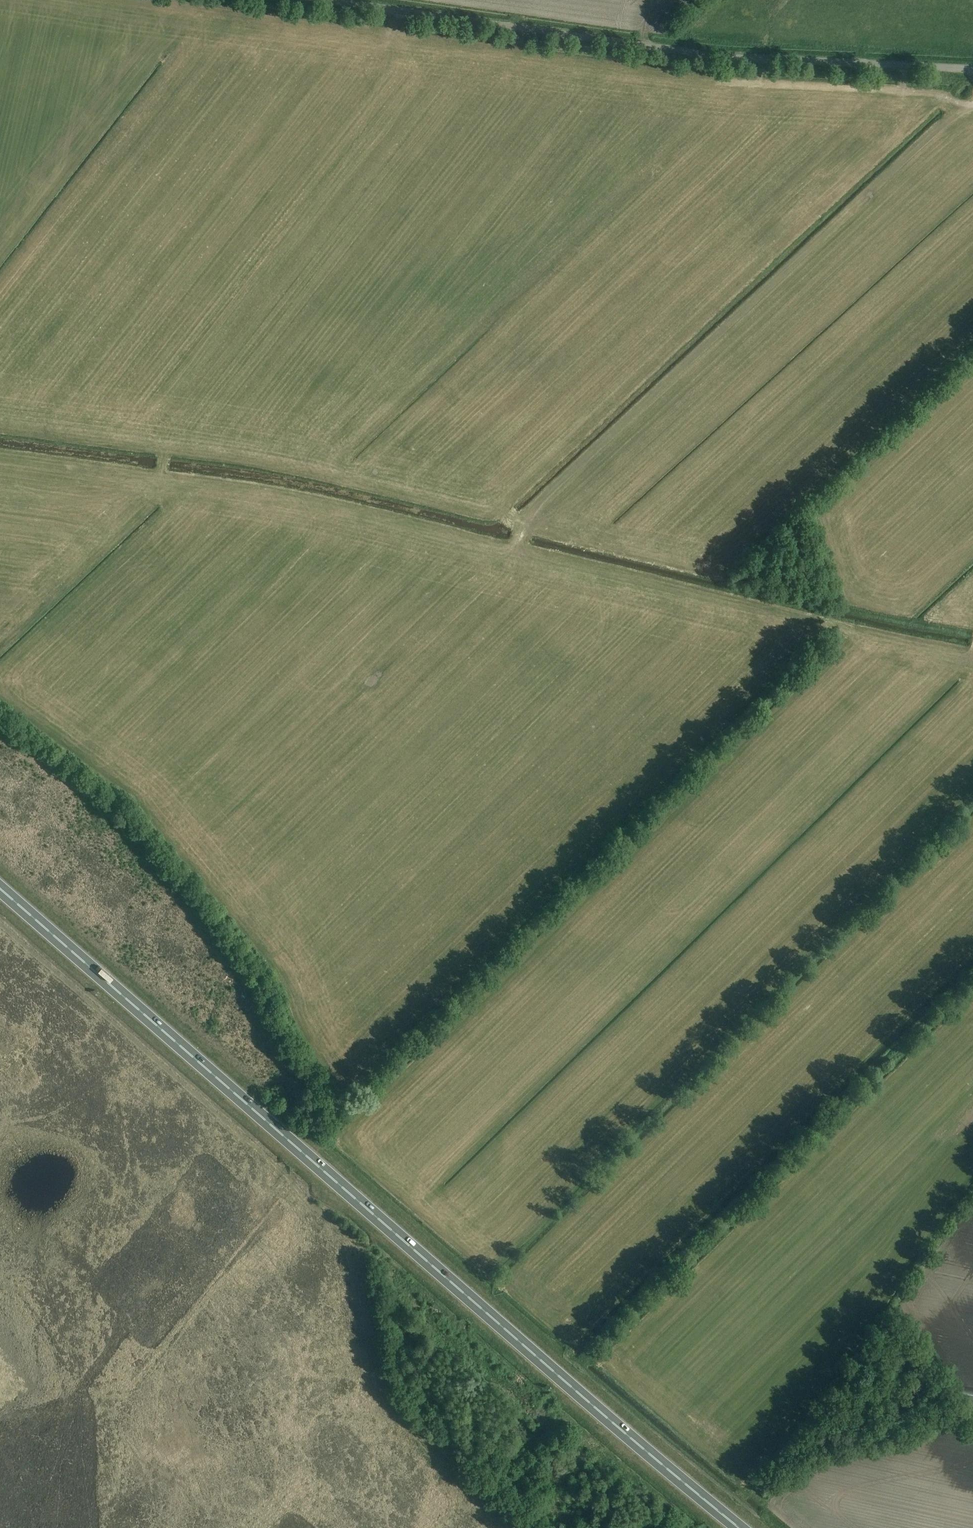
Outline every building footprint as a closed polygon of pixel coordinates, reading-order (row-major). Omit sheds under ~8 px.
[(69,1405),(60,1407),(62,1421),(71,1419),(69,1405)]
